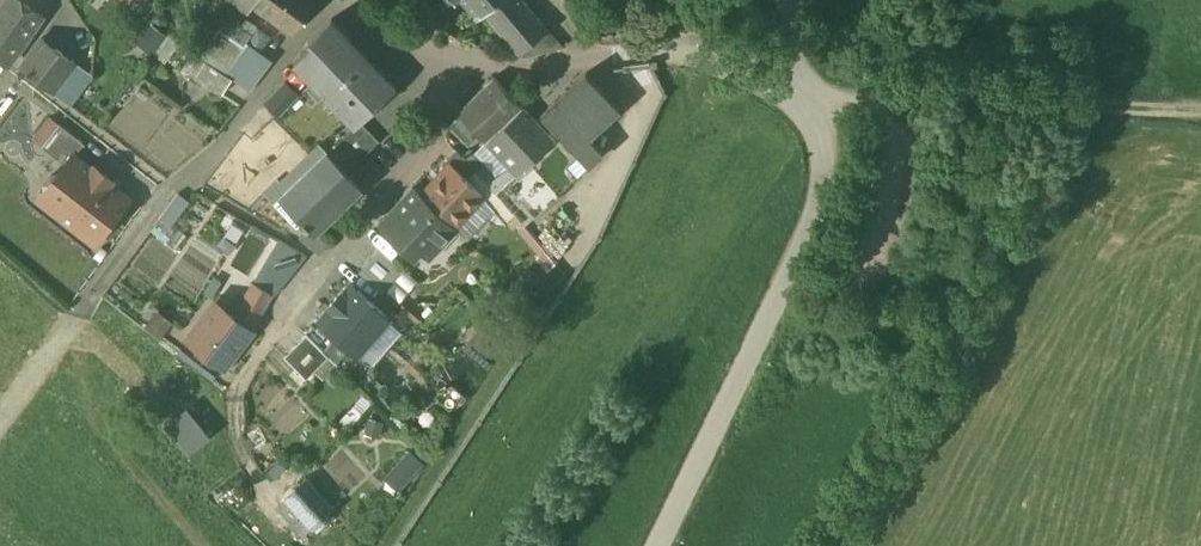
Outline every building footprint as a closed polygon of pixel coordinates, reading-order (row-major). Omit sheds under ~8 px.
[(0,10),(0,59),(9,65),(44,16),(21,0),(7,0),(0,10)] [(317,0),(258,0),(254,6),(293,33),(317,0)] [(480,5),(485,0),(521,43),(548,19),(532,0),(476,0),(480,5)] [(252,34),(227,17),(200,57),(226,73),(244,46),(252,34)] [(368,55),(334,21),(310,44),(314,49),(296,67),(314,86),(309,91),(320,102),(325,97),(368,55)] [(137,42),(152,53),(167,33),(152,22),(137,42)] [(169,35),(155,54),(166,62),(180,43),(169,35)] [(76,63),(42,38),(22,66),(54,91),(76,63)] [(270,64),(244,46),(226,73),(251,91),(270,64)] [(368,55),(325,97),(355,129),(357,131),(364,124),(399,89),(368,55)] [(232,79),(200,57),(189,73),(222,95),(232,79)] [(92,76),(76,63),(54,91),(71,104),(92,76)] [(588,75),(544,115),(561,133),(590,165),(603,153),(591,139),(622,111),(588,75)] [(525,108),(496,78),(461,112),(465,116),(481,133),(489,142),(525,108)] [(289,85),(268,105),(281,118),(302,98),(289,85)] [(554,139),(525,108),(489,142),(519,172),(531,162),(555,140),(554,139)] [(481,133),(465,116),(453,128),(469,144),(481,133)] [(61,124),(43,147),(66,164),(73,155),(75,156),(85,143),(61,124)] [(364,124),(357,131),(355,129),(339,144),(358,163),(381,142),(364,124)] [(590,165),(561,133),(554,139),(555,140),(531,162),(558,194),(559,193),(590,165)] [(282,183),(278,179),(265,193),(276,204),(282,197),(281,196),(327,152),(321,145),(311,154),(282,183)] [(476,171),(457,150),(446,160),(449,163),(450,162),(468,179),(476,171)] [(327,152),(281,196),(282,197),(276,204),(297,227),(303,222),(308,227),(309,226),(315,232),(362,187),(328,152),(327,152)] [(75,156),(73,155),(66,164),(58,174),(52,175),(45,184),(45,190),(39,198),(96,242),(130,198),(110,183),(113,179),(96,166),(93,170),(75,156)] [(468,179),(450,162),(449,163),(421,193),(456,227),(457,227),(484,198),(486,196),(468,179)] [(519,172),(497,193),(525,225),(560,195),(559,193),(558,194),(531,162),(519,172)] [(496,193),(476,171),(468,179),(486,196),(484,198),(506,224),(516,215),(496,193)] [(416,187),(381,224),(408,249),(416,240),(430,254),(456,227),(421,193),(416,187)] [(179,193),(165,212),(164,212),(159,219),(170,227),(190,202),(179,193)] [(315,232),(309,226),(308,227),(300,237),(320,254),(329,243),(315,232)] [(280,239),(254,281),(274,293),(275,294),(307,255),(280,239)] [(404,266),(381,248),(360,271),(383,291),(404,266)] [(546,250),(537,257),(549,270),(557,263),(546,250)] [(274,293),(254,281),(244,300),(263,311),(274,293)] [(317,319),(357,353),(390,315),(350,281),(317,319)] [(221,295),(217,301),(216,301),(197,326),(193,327),(189,333),(190,340),(195,345),(200,345),(225,364),(252,328),(235,315),(238,309),(221,295)] [(263,311),(244,300),(238,309),(235,315),(252,328),(253,328),(263,311)] [(157,307),(147,322),(163,333),(173,317),(157,307)] [(308,333),(286,355),(308,377),(330,355),(308,333)] [(187,403),(166,421),(190,450),(212,431),(187,403)] [(410,445),(384,474),(398,487),(425,459),(410,445)]
